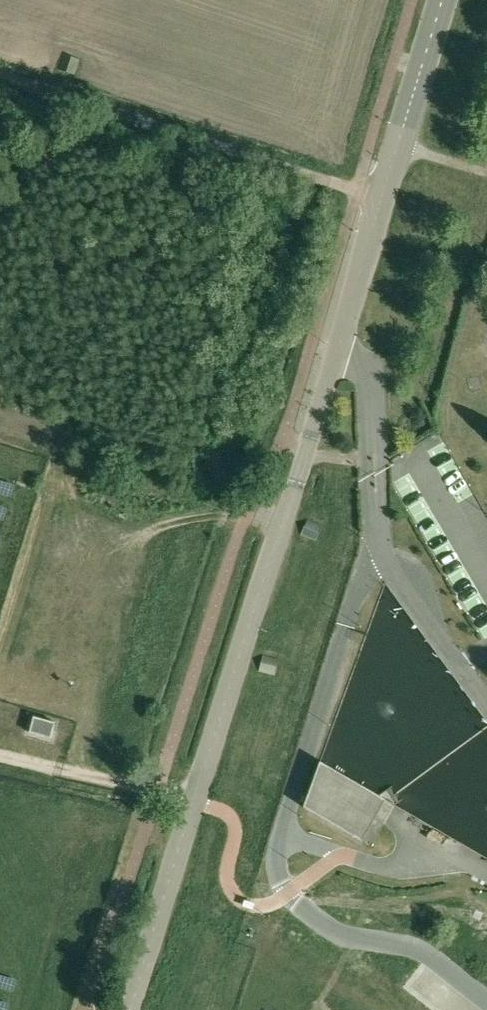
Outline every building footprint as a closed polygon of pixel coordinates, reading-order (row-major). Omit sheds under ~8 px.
[(79,58),(63,53),(59,69),(75,74),(79,58)] [(34,716),(29,732),(51,739),(56,723),(34,716)] [(302,807),(362,841),(385,800),(320,761),(302,807)]
